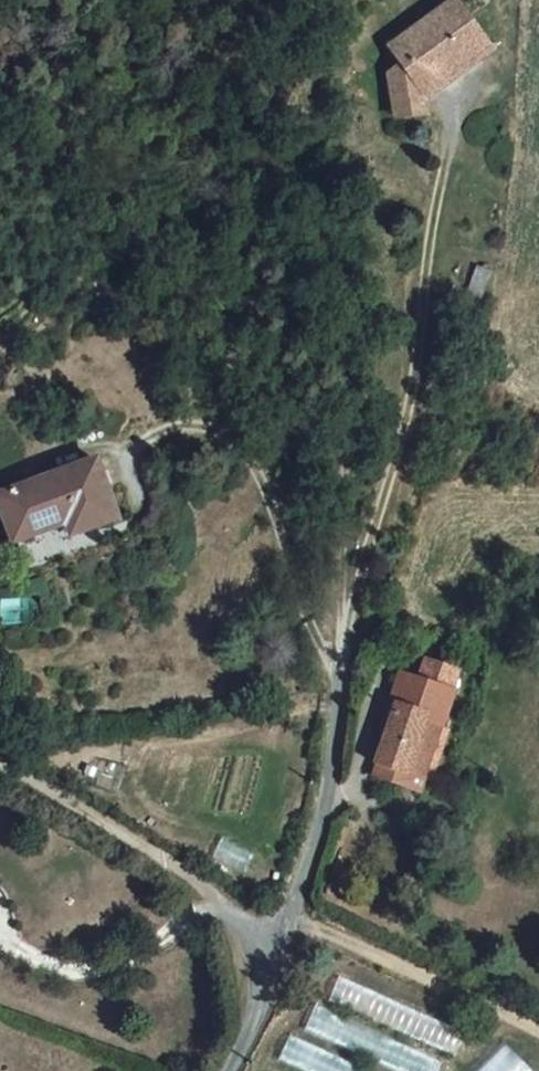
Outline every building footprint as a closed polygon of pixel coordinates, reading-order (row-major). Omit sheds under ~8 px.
[(476,0),(449,0),(407,40),(420,56),(406,67),(413,113),(449,111),(449,82),(503,33),(476,0)] [(55,511),(67,537),(117,517),(86,436),(0,469),(0,532),(55,511)] [(385,688),(391,698),(366,765),(421,792),(462,668),(424,653),(410,672),(392,666),(385,688)] [(468,1032),(342,980),(329,1006),(320,1004),(305,1034),(400,1070),(440,1070),(468,1032)] [(517,1036),(481,1070),(538,1070),(538,1059),(517,1036)]
